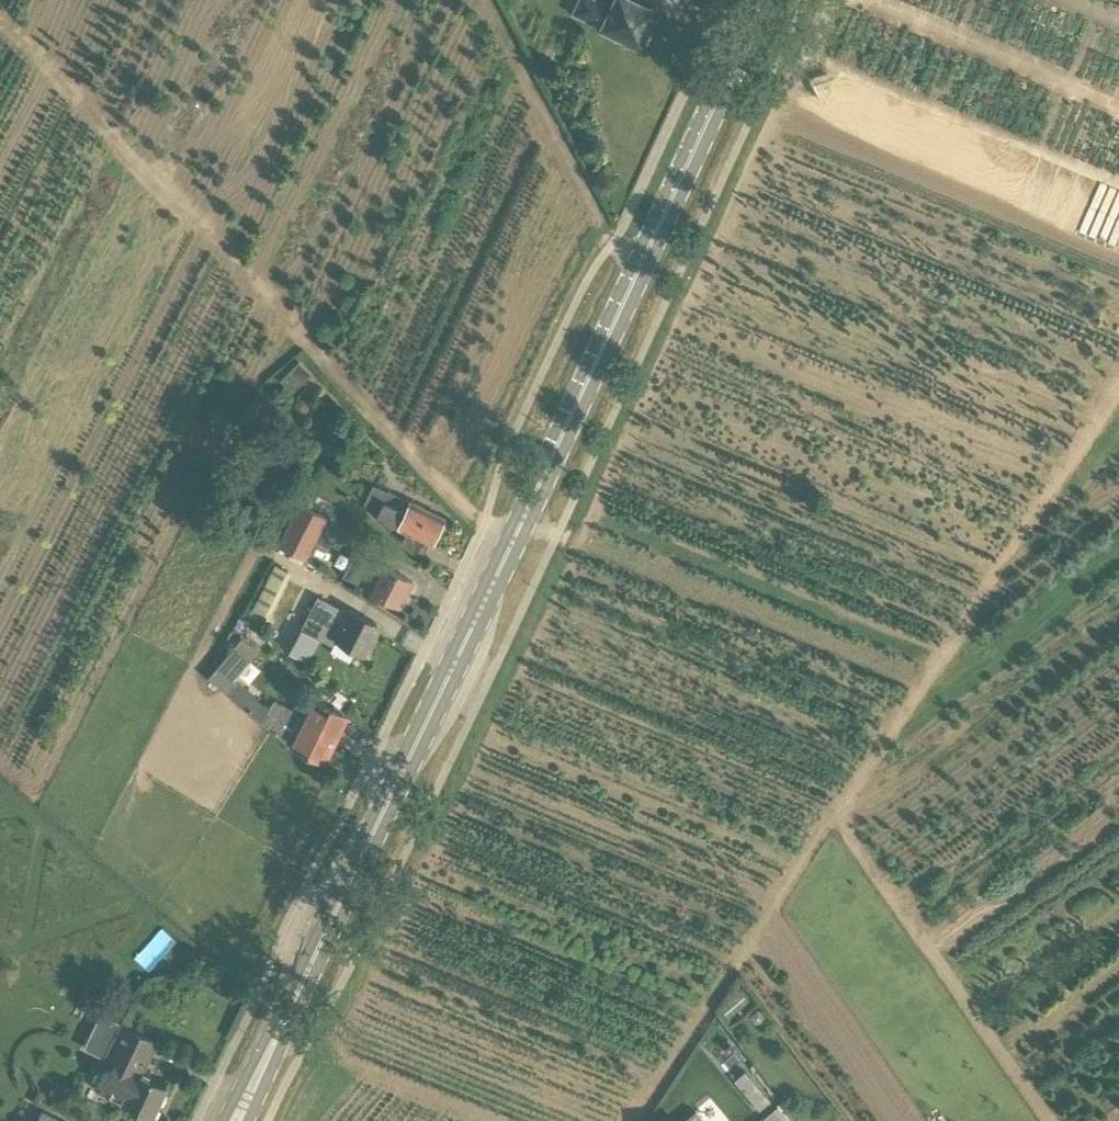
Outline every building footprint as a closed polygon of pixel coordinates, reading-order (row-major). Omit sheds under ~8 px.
[(633,0),(602,0),(602,1),(599,0),(580,0),(574,13),(640,45),(643,39),(645,38),(648,33),(647,30),(656,11),(633,0)] [(299,361),(280,381),(293,393),(312,374),(299,361)] [(295,402),(295,409),(300,413),(306,413),(310,408),(310,402),(306,398),(299,398),(295,402)] [(433,544),(445,518),(411,501),(407,511),(381,498),(373,514),(408,531),(402,543),(411,551),(423,557),(430,543),(433,544)] [(278,547),(306,561),(327,519),(299,505),(278,547)] [(343,577),(346,578),(402,606),(414,582),(382,566),(382,567),(355,554),(343,577)] [(275,565),(254,609),(252,608),(247,618),(262,626),(267,615),(270,617),(291,573),(275,565)] [(372,642),(374,638),(375,639),(378,632),(377,631),(380,625),(361,615),(319,594),(302,628),(333,644),(335,640),(364,656),(366,652),(372,649),(372,642)] [(286,743),(324,762),(332,746),(333,747),(347,717),(328,707),(312,699),(304,715),(275,699),(269,708),(235,680),(260,652),(242,637),(208,678),(286,743)] [(767,1018),(759,1008),(749,1017),(753,1022),(761,1023),(767,1018)] [(154,1040),(121,1025),(106,1057),(115,1061),(101,1091),(154,1116),(168,1087),(138,1073),(154,1040)] [(764,1092),(752,1102),(759,1110),(771,1101),(764,1092)] [(766,1120),(783,1120),(787,1117),(778,1107),(764,1118),(766,1120)] [(683,1120),(705,1120),(696,1110),(688,1117),(683,1120)] [(38,1120),(61,1120),(42,1112),(38,1120)]
